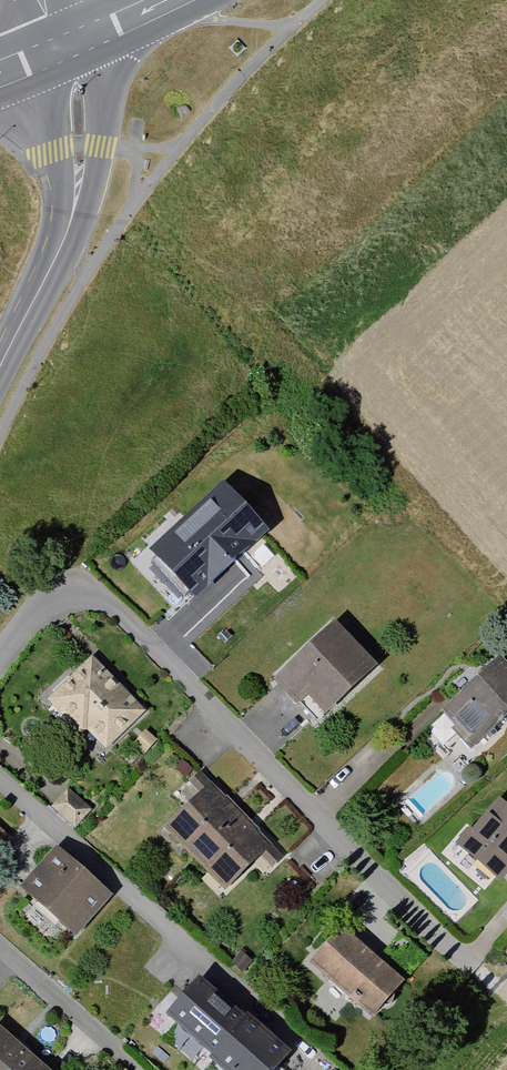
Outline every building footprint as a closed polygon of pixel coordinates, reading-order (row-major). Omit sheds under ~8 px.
[(234,499),(168,562),(212,608),(278,546),(234,499)] [(278,686),(318,729),(381,672),(342,629),(278,686)] [(443,716),(480,756),(506,731),(506,663),(505,660),(443,716)] [(94,661),(50,705),(104,759),(148,715),(94,661)] [(214,790),(167,835),(230,901),(277,856),(214,790)] [(504,800),(460,852),(500,886),(506,878),(506,803),(504,800)] [(58,851),(21,894),(78,942),(115,900),(58,851)] [(348,933),(316,969),(376,1023),(409,988),(348,933)] [(297,1057),(254,1020),(248,1027),(202,987),(173,1021),(216,1058),(210,1064),(217,1069),(286,1069),(297,1057)] [(0,1027),(0,1069),(52,1069),(1,1025),(0,1027)]
